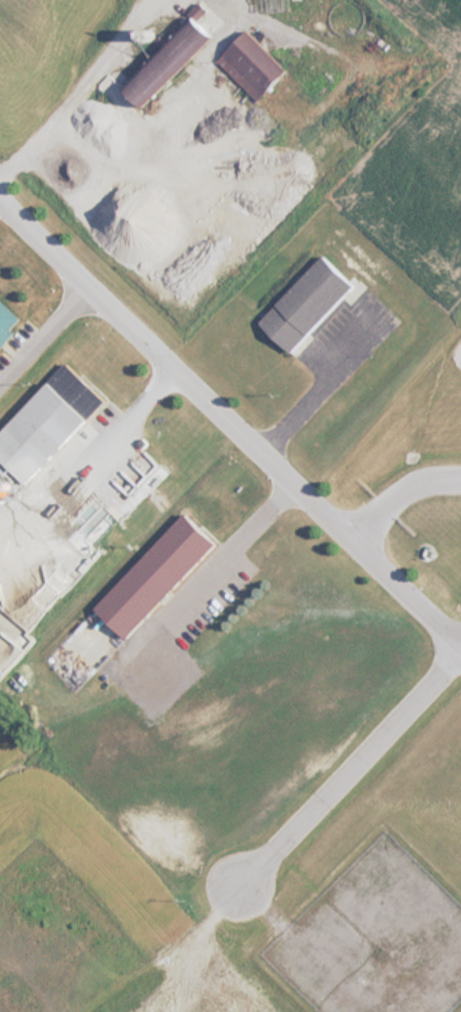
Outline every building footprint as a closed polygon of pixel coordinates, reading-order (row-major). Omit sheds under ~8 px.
[(122,86),(140,105),(212,38),(194,19),(122,86)] [(286,70),(247,30),(216,61),(255,101),(286,70)] [(290,353),(352,285),(320,255),(257,323),(290,353)] [(20,321),(0,302),(0,341),(20,321)] [(25,485),(62,445),(74,456),(96,433),(84,422),(104,401),(64,363),(0,432),(0,462),(25,485)] [(93,609),(126,639),(215,544),(183,513),(93,609)]
